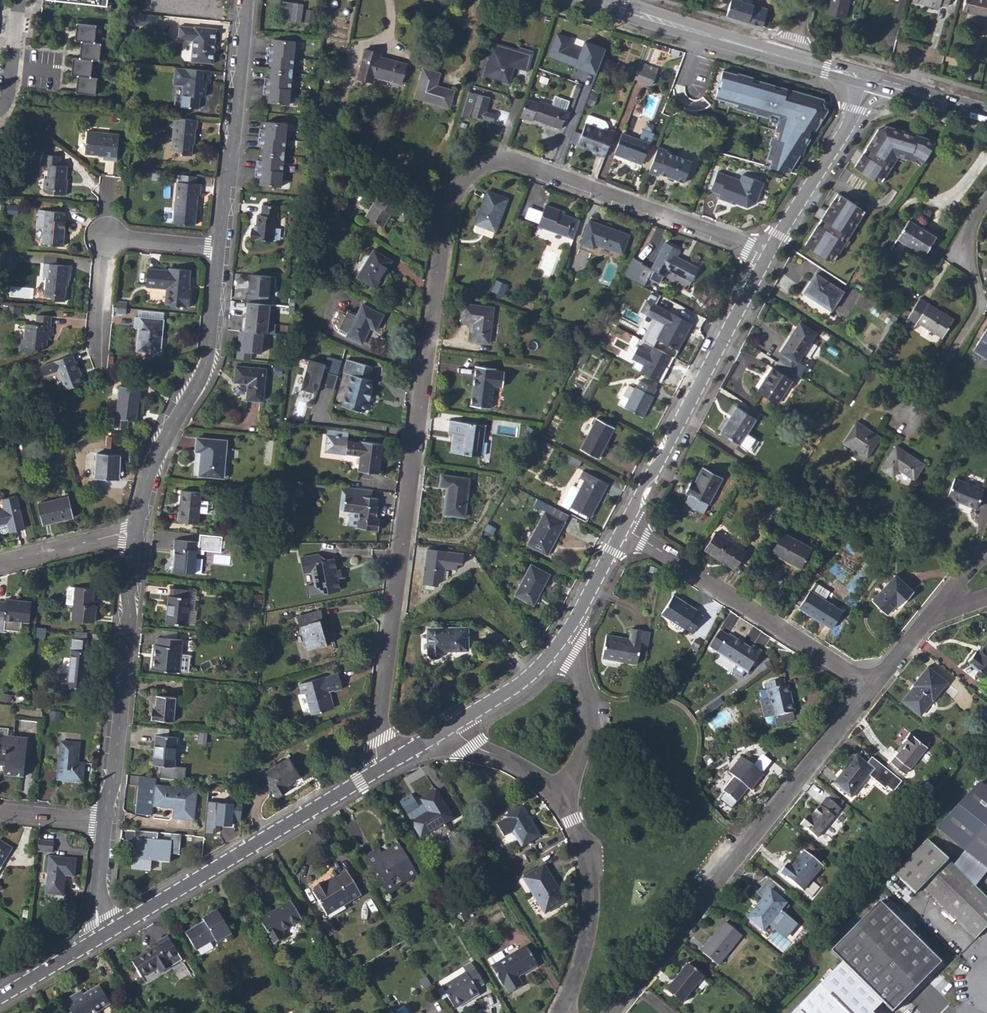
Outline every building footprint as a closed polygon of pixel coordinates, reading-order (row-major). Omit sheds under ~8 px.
[(303,3),(284,0),(283,0),(280,19),(300,21),(303,3)] [(768,9),(749,4),(742,2),(742,0),(731,0),(726,16),(763,26),(768,9)] [(850,0),(828,0),(825,13),(845,18),(850,0)] [(972,17),(986,20),(986,0),(965,0),(962,11),(973,13),(972,17)] [(157,15),(131,12),(130,24),(155,27),(157,15)] [(100,27),(78,25),(77,40),(84,41),(82,57),(75,56),(74,75),(82,76),(80,93),(99,95),(101,78),(96,77),(98,61),(101,61),(103,44),(99,43),(100,27)] [(178,33),(215,37),(216,29),(193,27),(193,29),(179,28),(178,33)] [(597,73),(607,47),(557,30),(549,55),(597,73)] [(178,33),(178,41),(192,42),(189,62),(211,64),(215,37),(178,33)] [(290,40),(268,38),(268,45),(262,45),(260,61),(266,62),(264,77),(259,76),(257,93),(262,94),(261,101),(283,103),(284,96),(287,96),(289,80),(286,79),(287,64),(290,65),(292,48),(289,48),(290,40)] [(516,54),(518,49),(491,41),(490,46),(516,54)] [(481,73),(508,82),(513,66),(527,70),(533,51),(518,46),(518,49),(516,54),(490,46),(481,73)] [(373,82),(374,76),(401,83),(406,63),(397,60),(396,63),(378,58),(379,55),(380,52),(364,48),(357,77),(373,82)] [(671,54),(678,56),(680,50),(672,48),(671,54)] [(651,85),(658,68),(640,62),(634,78),(651,85)] [(176,68),(174,84),(183,85),(181,107),(199,109),(199,98),(203,98),(204,84),(210,84),(211,72),(176,68)] [(449,107),(453,90),(436,84),(439,72),(423,68),(415,96),(449,107)] [(769,167),(788,172),(800,155),(803,155),(806,144),(810,139),(808,137),(811,128),(815,130),(828,113),(828,111),(826,111),(821,113),(817,101),(822,99),(823,99),(822,95),(753,79),(753,77),(738,73),(738,74),(723,70),(720,79),(722,80),(720,88),(718,88),(715,97),(720,99),(738,104),(737,108),(771,118),(772,113),(779,115),(777,123),(775,130),(779,131),(777,138),(774,137),(772,137),(770,145),(771,145),(767,158),(771,159),(769,167)] [(493,121),(495,114),(486,111),(490,98),(476,93),(470,114),(493,121)] [(588,103),(593,105),(596,97),(590,95),(588,103)] [(333,108),(325,107),(326,97),(319,96),(317,116),(331,118),(333,108)] [(532,121),(533,119),(560,128),(566,111),(558,107),(539,100),(538,102),(526,98),(519,116),(532,121)] [(738,104),(720,99),(719,103),(737,108),(738,104)] [(826,111),(822,99),(817,101),(821,113),(826,111)] [(772,113),(771,118),(770,121),(777,123),(779,115),(772,113)] [(586,148),(599,153),(598,155),(604,157),(615,130),(608,128),(608,125),(607,123),(605,120),(589,114),(582,133),(578,145),(586,148)] [(170,125),(173,125),(176,126),(175,139),(173,139),(172,150),(181,151),(181,154),(191,155),(193,144),(193,138),(195,139),(196,128),(197,128),(198,119),(171,117),(170,125)] [(281,123),(259,121),(258,128),(253,127),(251,144),(257,145),(255,160),(250,159),(248,176),(253,176),(252,184),(274,186),(275,179),(278,179),(280,162),(277,162),(278,147),(281,147),(283,131),(280,130),(281,123)] [(897,156),(913,161),(915,158),(922,162),(934,143),(924,137),(884,125),(877,129),(853,167),(880,183),(897,156)] [(650,143),(654,133),(643,129),(639,140),(650,143)] [(582,133),(575,130),(570,142),(578,145),(582,133)] [(99,155),(99,153),(104,153),(104,157),(104,159),(117,160),(120,134),(87,131),(86,147),(85,153),(99,155)] [(622,133),(614,153),(642,164),(650,143),(639,140),(622,133)] [(657,176),(658,173),(684,183),(691,162),(667,152),(667,150),(658,147),(648,172),(657,176)] [(65,185),(66,179),(66,166),(60,165),(61,157),(42,155),(40,164),(48,165),(47,178),(45,178),(44,189),(54,190),(54,194),(66,195),(67,186),(65,185)] [(720,194),(718,198),(730,202),(730,201),(748,207),(755,204),(763,182),(742,174),(740,180),(717,172),(710,191),(720,194)] [(177,181),(194,183),(195,176),(178,174),(177,181)] [(177,181),(177,190),(173,223),(195,225),(197,204),(194,204),(195,195),(198,195),(200,195),(201,183),(194,183),(177,181)] [(382,226),(391,212),(394,214),(401,202),(381,190),(365,215),(382,226)] [(495,230),(507,198),(486,191),(475,222),(481,224),(495,230)] [(838,254),(861,217),(857,215),(861,209),(861,208),(863,205),(858,202),(856,205),(837,193),(805,245),(829,260),(834,251),(838,254)] [(251,228),(250,237),(272,240),(275,215),(277,216),(278,205),(262,203),(261,214),(257,214),(256,223),(256,228),(253,228),(251,228)] [(573,238),(579,220),(562,213),(563,210),(546,204),(538,224),(573,238)] [(8,213),(17,213),(18,206),(9,205),(8,213)] [(38,227),(45,228),(43,243),(52,244),(52,245),(63,246),(65,222),(64,221),(64,213),(40,210),(38,227)] [(924,254),(936,236),(909,219),(897,237),(924,254)] [(594,248),(595,244),(622,253),(629,234),(589,220),(581,243),(594,248)] [(549,237),(550,230),(538,227),(536,235),(549,237)] [(658,283),(663,274),(664,274),(667,268),(691,281),(698,267),(676,256),(679,250),(665,242),(651,268),(652,269),(647,277),(658,283)] [(579,247),(592,252),(594,248),(581,243),(579,247)] [(374,286),(391,260),(374,248),(357,275),(374,286)] [(834,251),(829,260),(833,262),(838,254),(834,251)] [(0,252),(0,267),(11,268),(12,253),(0,252)] [(66,286),(67,280),(69,280),(70,280),(72,266),(45,264),(43,277),(46,277),(45,296),(55,297),(55,301),(65,302),(66,286)] [(145,287),(167,289),(165,304),(190,306),(191,288),(188,288),(190,269),(169,267),(169,270),(147,268),(145,287)] [(251,273),(249,292),(246,291),(245,300),(248,300),(269,303),(270,284),(275,285),(277,275),(251,273)] [(826,316),(842,291),(815,273),(799,299),(826,316)] [(654,290),(658,283),(647,277),(643,285),(654,290)] [(507,286),(496,282),(493,291),(504,295),(507,286)] [(906,319),(905,320),(908,322),(914,326),(917,321),(942,337),(953,319),(921,298),(920,297),(911,312),(907,310),(903,317),(906,319)] [(267,332),(269,303),(248,300),(245,330),(264,332),(267,332)] [(652,303),(646,300),(641,311),(646,314),(652,303)] [(472,341),(488,343),(493,307),(464,303),(462,321),(474,322),(476,323),(476,326),(474,326),(472,341)] [(664,323),(657,338),(677,349),(690,324),(652,303),(646,314),(664,323)] [(382,314),(362,304),(356,315),(348,311),(338,330),(362,343),(370,326),(375,329),(382,314)] [(139,317),(164,319),(165,312),(140,310),(139,317)] [(48,340),(48,335),(50,335),(53,335),(53,327),(51,326),(52,316),(37,315),(36,325),(26,324),(24,339),(21,339),(20,351),(32,352),(47,345),(48,340)] [(139,317),(134,317),(134,327),(139,328),(136,351),(161,353),(164,319),(139,317)] [(796,362),(798,362),(803,354),(804,352),(811,342),(816,333),(799,322),(787,339),(789,341),(782,352),(796,362)] [(973,350),(986,358),(986,328),(973,350)] [(238,349),(237,357),(250,359),(251,351),(261,352),(264,332),(245,330),(240,329),(239,338),(241,338),(240,350),(238,349)] [(782,352),(789,341),(787,339),(780,350),(782,352)] [(808,358),(816,345),(811,342),(804,352),(803,354),(808,358)] [(583,363),(587,356),(587,354),(591,348),(587,346),(578,360),(583,363)] [(639,372),(660,382),(673,356),(653,346),(650,352),(638,346),(633,357),(644,363),(639,372)] [(791,369),(796,362),(782,352),(777,360),(791,369)] [(75,362),(72,355),(53,362),(53,363),(41,367),(44,375),(59,370),(66,389),(84,383),(81,373),(80,374),(75,362)] [(310,359),(300,389),(319,395),(321,386),(335,390),(344,360),(329,355),(326,364),(310,359)] [(344,371),(351,374),(343,405),(363,411),(366,398),(368,399),(371,389),(369,388),(371,379),(367,378),(371,366),(347,359),(344,371)] [(248,383),(247,399),(262,400),(265,368),(236,365),(235,382),(248,383)] [(494,385),(502,386),(504,372),(496,371),(496,369),(476,366),(470,405),(491,408),(494,385)] [(777,403),(792,380),(772,367),(757,390),(777,403)] [(642,416),(647,407),(645,406),(647,404),(648,405),(653,396),(652,395),(655,388),(640,380),(637,387),(635,386),(635,387),(624,407),(642,416)] [(635,387),(628,384),(618,404),(624,407),(635,387)] [(499,409),(502,386),(494,385),(491,408),(499,409)] [(134,420),(136,406),(138,406),(141,388),(120,386),(116,418),(115,426),(127,428),(128,419),(134,420)] [(8,402),(10,409),(29,403),(27,397),(8,402)] [(739,444),(755,418),(737,407),(721,432),(739,444)] [(116,418),(109,417),(107,418),(107,423),(108,425),(115,426),(116,418)] [(604,443),(605,444),(614,428),(596,419),(580,449),(597,457),(604,443)] [(481,456),(483,442),(485,425),(469,423),(459,422),(450,421),(448,433),(453,433),(456,434),(455,442),(452,441),(451,452),(481,456)] [(867,458),(881,437),(857,421),(843,443),(867,458)] [(378,472),(383,442),(362,440),(362,442),(348,440),(349,435),(327,432),(325,442),(332,451),(347,453),(347,452),(360,454),(359,469),(378,472)] [(225,466),(227,439),(196,437),(195,451),(200,452),(199,475),(224,477),(225,466)] [(598,458),(605,444),(604,443),(597,457),(598,458)] [(896,445),(880,468),(893,477),(898,470),(914,480),(924,463),(908,453),(907,455),(903,452),(904,450),(896,445)] [(572,456),(563,451),(560,456),(569,461),(572,456)] [(96,478),(119,479),(120,454),(97,453),(96,478)] [(582,461),(572,456),(569,461),(568,462),(578,468),(582,461)] [(708,504),(722,477),(702,467),(694,483),(690,481),(685,491),(690,494),(708,504)] [(589,517),(607,483),(583,470),(579,477),(585,480),(580,489),(574,486),(571,486),(570,487),(562,502),(570,507),(589,517)] [(446,486),(443,514),(464,517),(469,478),(440,474),(439,486),(446,486)] [(947,497),(976,508),(983,489),(955,477),(947,497)] [(373,489),(343,485),(342,493),(372,497),(373,489)] [(200,499),(201,492),(182,490),(179,520),(198,522),(199,511),(200,499)] [(357,526),(378,529),(379,518),(376,518),(378,506),(376,506),(377,498),(372,497),(342,493),(340,509),(351,510),(349,524),(357,525),(357,526)] [(685,503),(704,513),(708,504),(690,494),(685,503)] [(8,522),(10,530),(10,532),(24,529),(17,496),(7,498),(3,499),(5,508),(0,510),(0,524),(8,522)] [(38,503),(43,524),(74,517),(69,496),(38,503)] [(208,500),(200,499),(199,511),(207,512),(208,500)] [(565,519),(569,513),(549,503),(546,509),(565,519)] [(546,554),(564,521),(545,511),(527,544),(546,554)] [(0,530),(2,533),(5,533),(8,530),(10,530),(8,522),(0,524),(0,529),(0,530)] [(734,568),(745,551),(715,532),(704,549),(734,568)] [(790,562),(789,564),(799,569),(811,547),(782,532),(771,552),(790,562)] [(200,533),(199,549),(222,551),(223,535),(200,533)] [(195,549),(197,549),(198,541),(180,539),(174,538),(173,546),(173,553),(175,553),(173,570),(193,573),(193,571),(195,549)] [(426,548),(423,583),(443,585),(445,568),(463,569),(464,552),(426,548)] [(200,572),(202,559),(198,558),(199,549),(197,549),(195,549),(193,571),(200,572)] [(337,568),(336,568),(333,557),(326,558),(318,552),(300,555),(304,572),(312,570),(315,584),(325,591),(340,588),(338,578),(339,578),(339,577),(337,570),(337,568)] [(533,604),(549,573),(531,564),(515,594),(533,604)] [(887,613),(898,602),(900,604),(913,590),(896,574),(872,599),(887,613)] [(825,599),(830,591),(815,581),(810,589),(825,599)] [(72,620),(95,623),(97,605),(93,605),(94,588),(76,586),(76,587),(70,586),(68,588),(67,603),(74,603),(72,620)] [(190,597),(189,597),(190,590),(170,587),(169,594),(168,594),(165,621),(188,624),(190,597)] [(799,606),(832,627),(843,611),(825,599),(810,589),(799,606)] [(195,625),(197,609),(194,609),(196,591),(190,590),(189,597),(190,597),(188,624),(195,625)] [(691,633),(702,616),(696,611),(697,610),(688,604),(673,594),(661,613),(691,633)] [(6,620),(23,621),(30,622),(32,602),(6,599),(6,602),(0,602),(0,631),(5,632),(5,628),(6,620)] [(308,649),(329,642),(320,609),(298,615),(308,649)] [(5,628),(11,629),(22,630),(23,621),(6,620),(5,628)] [(428,650),(430,655),(433,657),(437,656),(441,655),(442,653),(442,650),(467,649),(467,627),(428,627),(428,650)] [(642,629),(631,627),(629,639),(606,634),(602,657),(636,663),(638,651),(642,629)] [(645,652),(648,631),(642,629),(638,651),(645,652)] [(748,673),(761,652),(752,646),(751,648),(729,634),(717,653),(748,673)] [(179,671),(182,639),(158,636),(157,644),(155,644),(152,668),(179,671)] [(527,637),(520,643),(523,647),(531,642),(527,637)] [(60,683),(68,684),(68,687),(85,688),(90,651),(87,651),(88,640),(73,638),(70,668),(62,667),(60,683)] [(978,652),(976,650),(968,660),(986,675),(986,640),(978,652)] [(920,715),(947,681),(928,666),(914,684),(914,685),(902,701),(920,715)] [(302,694),(305,693),(311,713),(333,708),(329,691),(333,690),(334,691),(342,689),(338,673),(299,684),(302,694)] [(785,686),(783,679),(766,682),(768,690),(785,686)] [(769,699),(773,716),(773,717),(775,716),(793,713),(795,712),(789,685),(785,686),(768,690),(769,699)] [(174,721),(176,697),(157,695),(155,708),(152,708),(151,718),(174,721)] [(761,700),(764,717),(773,716),(769,699),(761,700)] [(776,725),(795,721),(793,713),(775,716),(776,725)] [(890,762),(905,774),(927,746),(910,732),(902,742),(903,743),(904,744),(902,747),(890,762)] [(173,766),(176,736),(156,734),(153,763),(173,766)] [(6,763),(5,775),(24,777),(28,739),(0,736),(0,763),(6,763)] [(57,780),(83,783),(84,764),(78,763),(80,744),(61,742),(57,780)] [(850,797),(873,769),(856,755),(833,783),(850,797)] [(743,792),(747,787),(748,788),(750,790),(763,775),(752,765),(750,768),(746,764),(748,761),(741,756),(728,772),(734,777),(723,791),(737,802),(744,793),(743,792)] [(290,782),(300,776),(289,757),(262,773),(276,796),(288,789),(287,787),(286,784),(290,782)] [(135,811),(153,813),(153,803),(156,784),(156,777),(139,775),(135,811)] [(979,781),(936,827),(986,867),(986,787),(979,781)] [(174,805),(173,816),(193,818),(196,788),(156,784),(153,803),(174,805)] [(411,822),(421,838),(431,832),(439,827),(453,819),(436,791),(420,800),(425,809),(428,812),(423,815),(411,822)] [(428,812),(420,800),(417,802),(412,793),(399,801),(411,822),(428,812)] [(817,837),(840,808),(826,797),(809,818),(807,816),(801,824),(817,837)] [(207,800),(204,832),(214,833),(215,823),(231,825),(232,802),(207,800)] [(504,837),(513,832),(522,847),(540,836),(522,806),(504,817),(505,819),(496,824),(504,837)] [(433,836),(441,831),(439,827),(431,832),(433,836)] [(130,869),(149,870),(151,860),(168,863),(169,853),(179,854),(180,835),(171,834),(170,841),(157,839),(158,833),(134,831),(130,869)] [(896,873),(916,892),(923,885),(957,919),(976,938),(986,926),(986,896),(951,860),(929,839),(896,873)] [(53,841),(38,840),(37,850),(52,852),(53,841)] [(6,857),(12,848),(5,844),(0,852),(6,857)] [(387,893),(400,885),(399,884),(417,873),(410,862),(408,863),(402,853),(404,852),(399,844),(386,851),(388,854),(383,855),(382,854),(379,848),(365,857),(387,893)] [(802,890),(822,865),(804,851),(798,858),(792,866),(787,863),(780,872),(802,890)] [(402,853),(408,863),(410,862),(404,852),(402,853)] [(46,894),(63,896),(66,875),(74,876),(76,859),(50,856),(46,894)] [(544,914),(566,901),(544,865),(523,878),(544,914)] [(310,889),(326,915),(361,895),(347,871),(336,877),(326,883),(325,881),(310,889)] [(326,883),(336,877),(335,875),(325,881),(326,883)] [(786,891),(769,877),(756,892),(763,898),(747,917),(763,931),(770,923),(787,936),(796,925),(779,911),(786,903),(780,898),(786,891)] [(273,944),(284,938),(281,933),(302,920),(290,900),(259,919),(273,944)] [(879,900),(830,949),(841,960),(881,1001),(891,1010),(940,961),(879,900)] [(186,933),(196,950),(215,939),(216,942),(231,933),(217,910),(202,918),(204,922),(205,924),(203,926),(201,924),(186,933)] [(701,951),(717,965),(741,935),(725,922),(713,936),(715,937),(712,940),(710,939),(701,951)] [(167,935),(156,942),(157,945),(161,951),(172,944),(169,939),(167,935)] [(141,977),(156,968),(159,973),(171,967),(181,960),(172,944),(161,951),(157,945),(132,961),(141,977)] [(491,967),(502,986),(504,985),(509,994),(523,985),(518,977),(537,965),(526,946),(505,958),(492,966),(491,967)] [(505,958),(501,951),(488,958),(492,966),(505,958)] [(841,960),(796,1005),(788,1012),(873,1012),(871,1011),(881,1001),(841,960)] [(466,973),(442,987),(455,1009),(466,1002),(464,1000),(478,992),(476,989),(484,984),(471,962),(463,967),(466,973)] [(681,974),(689,965),(687,964),(680,973),(681,974)] [(666,989),(682,1002),(694,987),(702,977),(702,976),(689,965),(681,974),(680,973),(666,989)] [(702,994),(710,984),(702,977),(694,987),(702,994)] [(95,1012),(110,1004),(99,986),(83,996),(80,992),(65,1001),(72,1012),(95,1012)] [(466,1002),(480,994),(478,992),(464,1000),(466,1002)]
